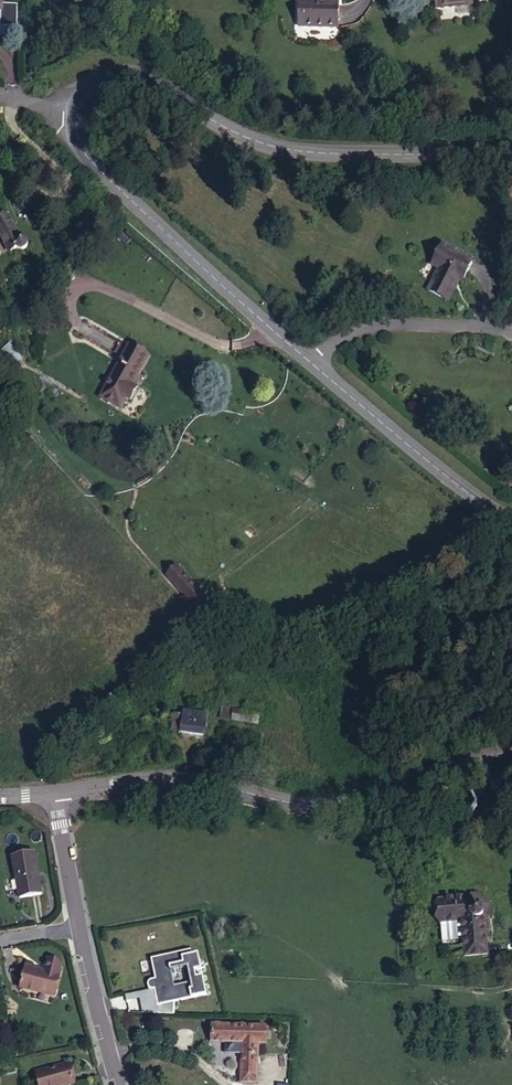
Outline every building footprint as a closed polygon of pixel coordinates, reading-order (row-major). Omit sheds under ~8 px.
[(338,0),(326,0),(326,4),(318,3),(303,3),(302,27),(337,28),(338,0)] [(18,237),(8,216),(0,220),(0,235),(7,250),(13,247),(14,247),(15,249),(16,250),(20,251),(21,251),(24,250),(26,249),(28,246),(28,243),(27,241),(26,239),(24,237),(22,236),(19,236),(18,237)] [(462,281),(472,262),(442,246),(432,265),(440,269),(428,290),(447,300),(459,279),(462,281)] [(10,344),(0,351),(12,367),(22,360),(10,344)] [(137,376),(148,357),(129,345),(105,387),(110,390),(105,400),(119,408),(124,398),(137,376)] [(135,388),(141,378),(137,376),(131,386),(135,388)] [(130,401),(136,389),(135,388),(131,386),(124,398),(130,401)] [(105,400),(110,390),(105,387),(99,397),(105,400)] [(172,581),(181,573),(176,567),(167,575),(172,581)] [(192,603),(201,595),(181,573),(172,581),(192,603)] [(220,719),(249,723),(250,713),(221,709),(220,719)] [(173,731),(203,735),(204,726),(206,726),(208,715),(184,712),(184,715),(174,714),(172,731),(173,731)] [(258,724),(259,714),(250,713),(249,723),(258,724)] [(20,898),(42,894),(35,852),(12,856),(20,898)] [(472,897),(439,900),(442,942),(463,940),(465,956),(487,954),(484,919),(492,918),(492,910),(490,903),(484,897),(478,894),(471,894),(472,897)] [(190,950),(151,959),(155,979),(171,971),(187,968),(190,982),(174,986),(174,1002),(206,995),(202,977),(196,978),(194,971),(202,969),(204,967),(205,966),(205,965),(205,963),(204,961),(202,960),(199,960),(198,954),(191,955),(190,950)] [(38,969),(25,966),(20,988),(53,996),(60,969),(56,968),(58,962),(48,959),(45,972),(38,970),(38,969)] [(171,971),(155,979),(151,980),(149,980),(148,982),(147,983),(147,985),(148,987),(148,988),(149,989),(152,990),(154,989),(155,995),(159,1014),(174,1014),(174,1002),(174,986),(171,971)] [(155,995),(139,999),(142,1014),(159,1014),(155,995)] [(265,1044),(265,1027),(221,1025),(219,1024),(216,1023),(212,1025),(211,1041),(245,1043),(244,1063),(241,1063),(240,1075),(256,1076),(258,1044),(265,1044)] [(51,1068),(36,1072),(39,1084),(69,1084),(74,1084),(69,1065),(52,1069),(51,1068)]
